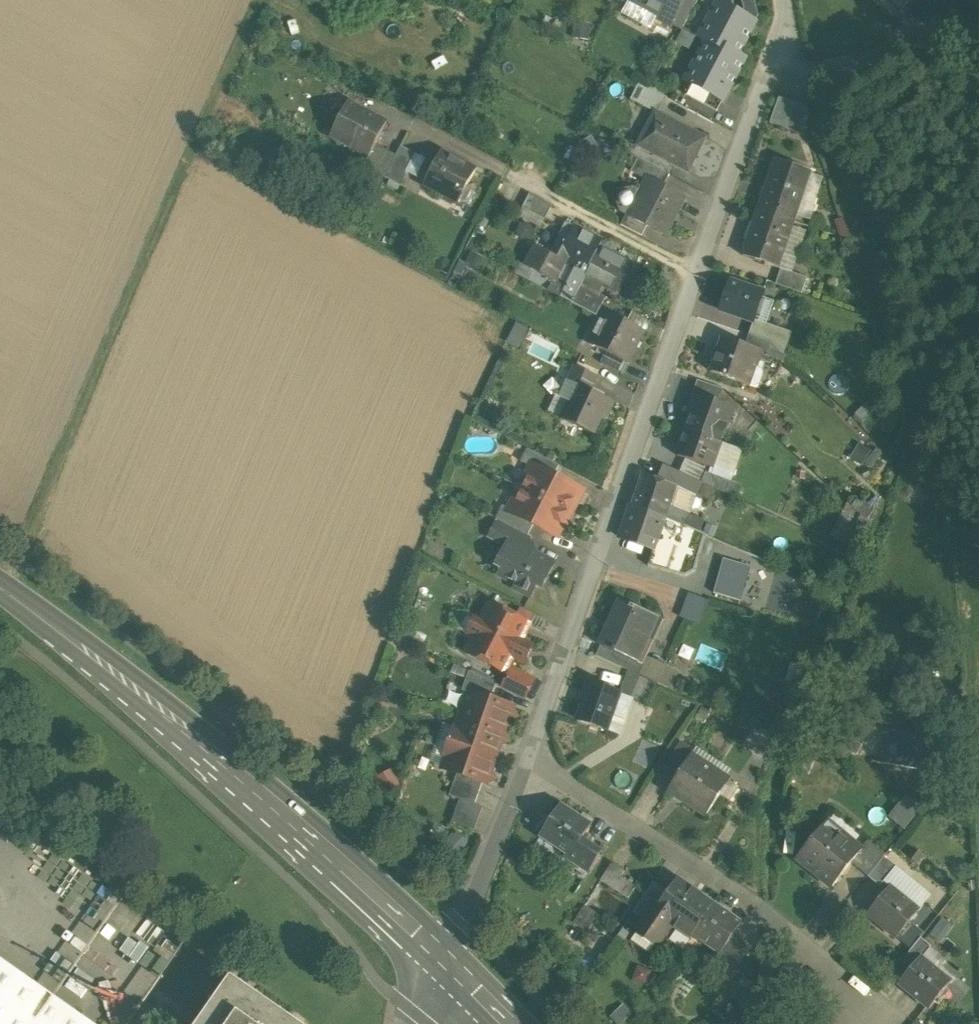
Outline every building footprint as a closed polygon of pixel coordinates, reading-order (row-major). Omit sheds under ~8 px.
[(656,13),(654,17),(670,25),(684,0),(633,0),(656,13)] [(670,24),(681,30),(696,3),(690,0),(684,0),(670,24)] [(744,9),(741,15),(755,23),(759,16),(754,0),(741,0),(744,9)] [(911,16),(922,0),(886,0),(911,16)] [(741,15),(718,3),(700,37),(707,41),(707,40),(737,56),(738,55),(755,23),(741,15)] [(737,56),(707,40),(707,41),(686,81),(691,84),(723,101),(745,59),(738,55),(737,56)] [(667,98),(639,83),(630,100),(655,114),(655,113),(658,115),(667,98)] [(723,101),(691,84),(685,94),(717,111),(723,101)] [(807,107),(779,98),(770,123),(802,135),(809,116),(807,107)] [(387,124),(347,103),(330,136),(369,156),(370,157),(376,145),(387,124)] [(655,114),(638,146),(688,172),(705,139),(658,115),(655,113),(655,114)] [(396,156),(376,145),(370,157),(369,156),(363,167),(385,178),(391,167),(396,156)] [(416,155),(401,147),(396,156),(391,167),(405,174),(416,155)] [(476,171),(440,153),(424,185),(459,203),(476,171)] [(669,175),(638,159),(631,172),(647,180),(648,179),(663,187),(669,175)] [(775,164),(758,211),(793,223),(809,176),(775,164)] [(405,174),(391,167),(385,178),(399,186),(405,174)] [(647,180),(641,192),(632,188),(622,191),(617,201),(620,211),(626,215),(628,215),(629,216),(647,226),(665,235),(684,198),(663,187),(648,179),(647,180)] [(552,206),(529,194),(522,208),(545,220),(552,206)] [(793,223),(758,211),(742,257),(777,269),(793,223)] [(647,226),(629,216),(628,215),(626,215),(621,225),(642,236),(647,226)] [(602,241),(566,222),(549,254),(536,247),(525,267),(553,282),(555,283),(558,279),(566,265),(575,269),(585,274),(599,248),(602,241)] [(629,264),(599,248),(585,274),(586,274),(586,275),(615,291),(629,264)] [(566,265),(558,279),(567,284),(575,269),(566,265)] [(575,269),(567,284),(578,291),(586,275),(586,274),(585,274),(575,269)] [(807,278),(781,270),(776,284),(802,293),(807,278)] [(553,282),(534,272),(529,281),(548,291),(553,282)] [(567,284),(558,279),(555,283),(553,282),(548,291),(571,303),(578,291),(567,284)] [(764,294),(729,282),(719,311),(753,323),(754,320),(764,294)] [(591,298),(578,291),(571,303),(585,311),(591,298)] [(604,304),(591,298),(585,311),(596,317),(601,309),(604,304)] [(643,331),(608,313),(591,345),(607,353),(627,363),(643,331)] [(777,328),(754,320),(753,323),(749,335),(772,343),(777,328)] [(772,343),(749,335),(745,345),(758,350),(757,351),(762,353),(768,355),(784,362),(787,357),(772,343)] [(745,345),(723,338),(711,372),(751,386),(757,368),(762,353),(757,351),(758,350),(745,345)] [(627,363),(607,353),(602,363),(622,374),(627,363)] [(597,376),(576,366),(565,389),(561,398),(569,402),(562,417),(561,419),(593,434),(601,416),(605,418),(613,401),(590,390),(597,376)] [(757,368),(751,386),(755,387),(758,386),(760,384),(763,375),(762,372),(761,369),(757,368)] [(722,389),(697,380),(691,396),(694,397),(694,396),(717,404),(722,389)] [(560,386),(556,394),(557,394),(552,404),(552,403),(548,411),(562,417),(569,402),(561,398),(565,389),(560,386)] [(717,404),(694,396),(694,397),(688,413),(692,415),(687,430),(720,442),(731,412),(728,408),(717,404)] [(720,442),(687,430),(677,457),(711,469),(720,442)] [(856,444),(852,458),(868,463),(873,449),(856,444)] [(559,466),(527,449),(521,462),(530,467),(535,469),(536,468),(554,477),(559,466)] [(689,477),(665,466),(661,475),(685,485),(689,477)] [(554,477),(536,468),(535,469),(530,467),(519,488),(572,515),(579,502),(575,500),(580,491),(554,477)] [(726,479),(708,472),(703,483),(704,484),(720,490),(726,479)] [(677,487),(643,475),(633,505),(667,517),(670,507),(677,487)] [(703,483),(689,477),(685,485),(683,488),(699,495),(704,484),(703,483)] [(741,485),(726,479),(720,490),(735,498),(741,485)] [(572,515),(519,488),(508,509),(513,512),(512,513),(534,524),(557,536),(562,526),(565,528),(572,515)] [(847,505),(830,536),(843,542),(844,541),(858,548),(866,531),(869,524),(847,504),(846,505),(847,505)] [(667,517),(633,505),(622,539),(654,550),(656,550),(667,517)] [(508,509),(503,506),(496,519),(498,519),(528,535),(534,524),(512,513),(513,512),(508,509)] [(690,515),(670,507),(667,517),(676,521),(686,526),(690,515)] [(686,526),(667,517),(656,550),(654,550),(648,566),(685,577),(695,571),(705,535),(686,526)] [(528,535),(498,519),(489,537),(507,546),(509,541),(524,549),(530,536),(528,535)] [(524,549),(509,541),(507,546),(501,558),(507,561),(499,576),(517,585),(514,589),(530,597),(537,582),(542,584),(553,564),(524,549)] [(752,569),(723,561),(714,595),(742,603),(752,569)] [(685,593),(682,617),(701,619),(704,595),(685,593)] [(663,619),(621,601),(601,646),(643,665),(663,619)] [(490,605),(482,619),(477,617),(468,635),(469,635),(471,641),(466,652),(505,672),(512,658),(523,663),(532,645),(521,640),(529,625),(527,624),(515,618),(490,605)] [(521,608),(515,618),(527,624),(532,614),(521,608)] [(548,622),(534,615),(529,625),(543,632),(548,622)] [(643,665),(601,646),(596,656),(630,671),(639,675),(643,665)] [(512,669),(502,689),(524,700),(534,680),(512,669)] [(496,685),(469,671),(462,691),(468,693),(468,692),(490,700),(496,685)] [(630,671),(620,694),(631,700),(631,699),(641,676),(639,675),(630,671)] [(656,682),(641,676),(631,699),(631,700),(646,706),(656,682)] [(620,693),(588,682),(585,691),(589,692),(579,720),(607,730),(620,693)] [(468,709),(461,730),(456,728),(446,757),(451,758),(447,770),(457,773),(483,783),(486,784),(486,783),(495,779),(491,770),(499,746),(508,741),(504,732),(508,721),(517,717),(513,708),(513,707),(490,700),(468,692),(468,693),(463,708),(468,709)] [(861,724),(852,739),(863,745),(871,730),(861,724)] [(929,741),(886,733),(881,762),(925,770),(929,741)] [(852,739),(846,749),(857,754),(863,745),(852,739)] [(682,742),(666,766),(679,775),(691,756),(693,757),(696,752),(682,742)] [(693,757),(691,756),(679,775),(669,789),(708,815),(730,781),(693,757)] [(483,783),(457,773),(449,796),(459,800),(474,805),(483,783)] [(906,793),(888,815),(904,828),(922,805),(906,793)] [(474,805),(459,800),(450,824),(473,833),(482,808),(474,805)] [(591,825),(564,807),(543,837),(569,855),(567,858),(588,872),(599,856),(579,842),(591,825)] [(860,849),(826,821),(797,857),(833,886),(852,863),(859,854),(857,852),(860,849)] [(884,854),(867,840),(860,849),(857,852),(859,854),(852,863),(867,875),(882,857),(884,854)] [(882,857),(867,875),(880,886),(895,868),(882,857)] [(612,862),(601,880),(611,888),(619,876),(620,876),(624,870),(612,862)] [(620,876),(619,876),(611,888),(628,899),(636,887),(620,876)] [(714,903),(677,879),(668,893),(656,912),(655,914),(671,924),(676,927),(686,912),(701,922),(714,903)] [(652,883),(633,912),(643,919),(651,909),(656,912),(668,893),(652,883)] [(630,906),(598,884),(584,906),(597,914),(617,927),(630,906)] [(919,909),(890,886),(867,913),(896,937),(910,921),(919,909)] [(742,922),(714,903),(701,922),(686,912),(676,927),(692,938),(694,935),(721,953),(733,935),(742,922)] [(597,914),(584,906),(574,923),(586,931),(597,914)] [(643,919),(639,926),(641,935),(651,942),(652,942),(661,940),(671,924),(655,914),(656,912),(651,909),(643,919)] [(924,932),(910,921),(897,936),(911,948),(920,937),(924,932)] [(651,942),(641,935),(637,932),(631,941),(650,954),(656,945),(652,942),(651,942)] [(733,935),(721,953),(717,958),(735,970),(751,947),(733,935)] [(911,948),(905,955),(914,963),(920,956),(921,957),(931,945),(920,937),(911,948)] [(914,963),(898,983),(929,1007),(950,981),(921,957),(920,956),(914,963)] [(0,959),(0,1023),(94,1023),(0,959)] [(202,1023),(292,1023),(231,982),(202,1023)]
